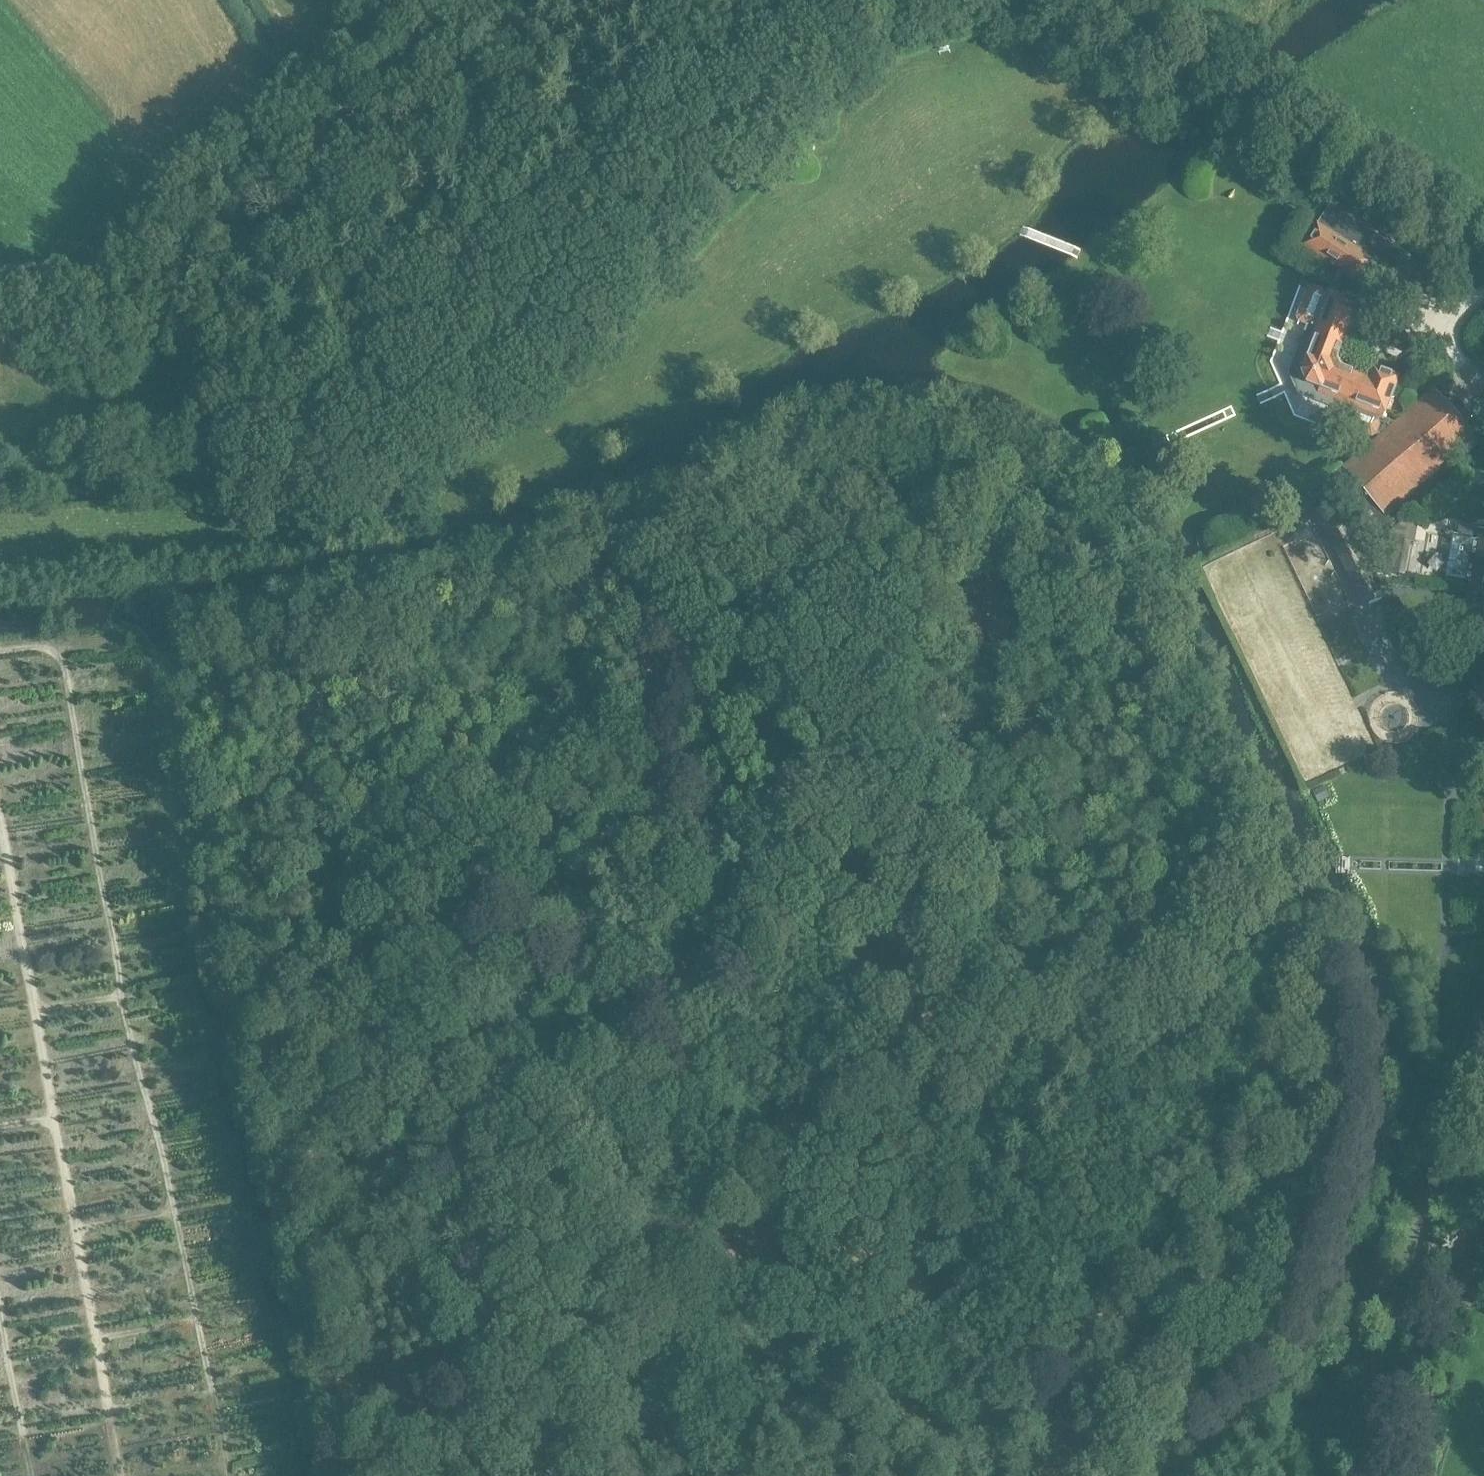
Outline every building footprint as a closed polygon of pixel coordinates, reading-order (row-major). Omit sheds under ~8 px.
[(1409,257),(1329,206),(1304,246),(1344,271),(1342,274),(1360,286),(1376,262),(1381,254),(1402,268),(1409,257)] [(1307,289),(1295,319),(1301,325),(1307,327),(1311,326),(1315,327),(1314,329),(1320,332),(1304,373),(1308,383),(1354,401),(1352,406),(1356,407),(1354,415),(1349,416),(1345,425),(1347,430),(1372,440),(1377,438),(1380,429),(1378,424),(1381,417),(1384,418),(1400,378),(1380,370),(1374,368),(1369,379),(1368,379),(1340,368),(1337,359),(1349,329),(1360,333),(1369,309),(1329,293),(1328,297),(1323,295),(1321,291),(1312,287),(1307,289)] [(1473,357),(1483,369),(1483,347),(1474,355),(1473,357)] [(1477,437),(1442,397),(1435,389),(1344,468),(1386,516),(1477,437)] [(1134,449),(1121,455),(1127,466),(1139,460),(1134,449)] [(1329,522),(1369,593),(1378,588),(1337,517),(1329,522)] [(1483,595),(1483,532),(1481,532),(1481,536),(1453,531),(1445,574),(1473,580),(1471,592),(1483,595)] [(1471,592),(1465,627),(1483,630),(1483,595),(1471,592)] [(1323,785),(1312,791),(1318,802),(1329,796),(1323,785)]
